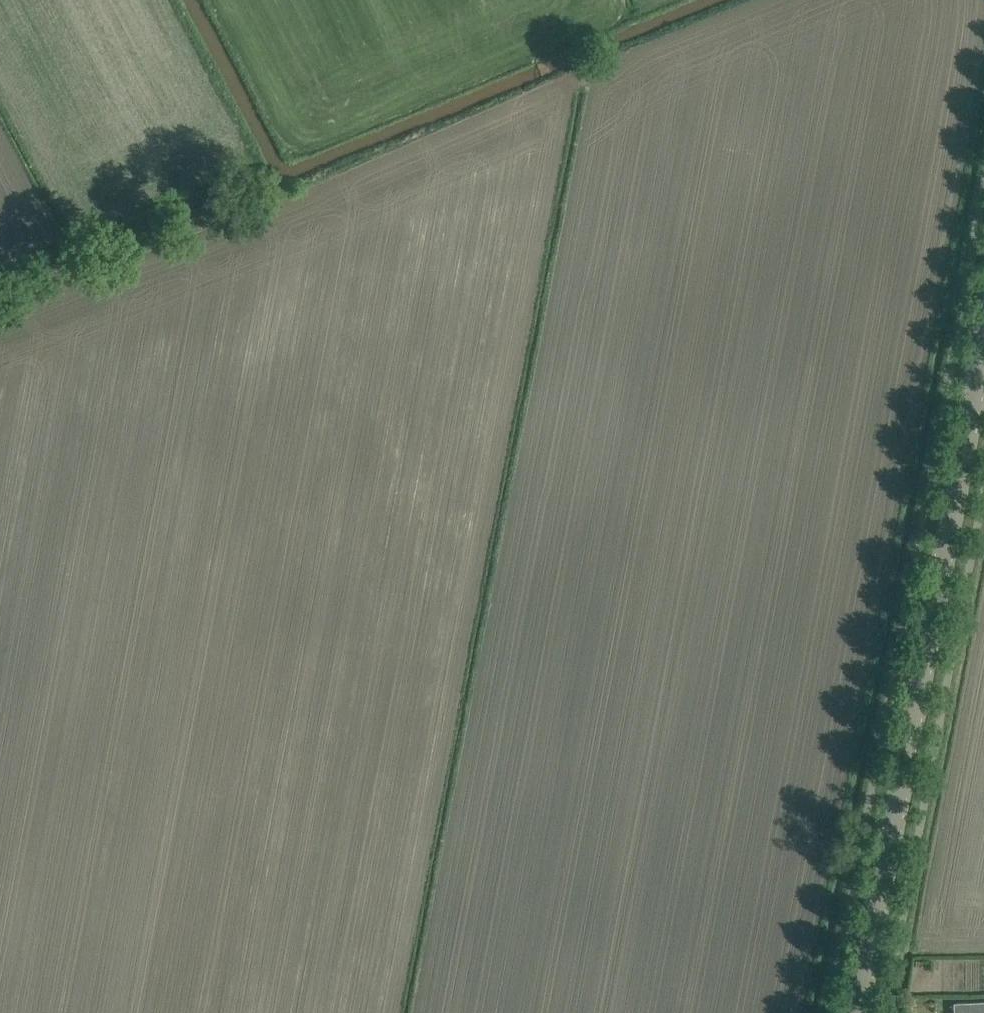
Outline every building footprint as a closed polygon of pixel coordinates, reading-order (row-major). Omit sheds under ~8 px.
[(954,1003),(955,1012),(979,1012),(978,1002),(954,1003)]
